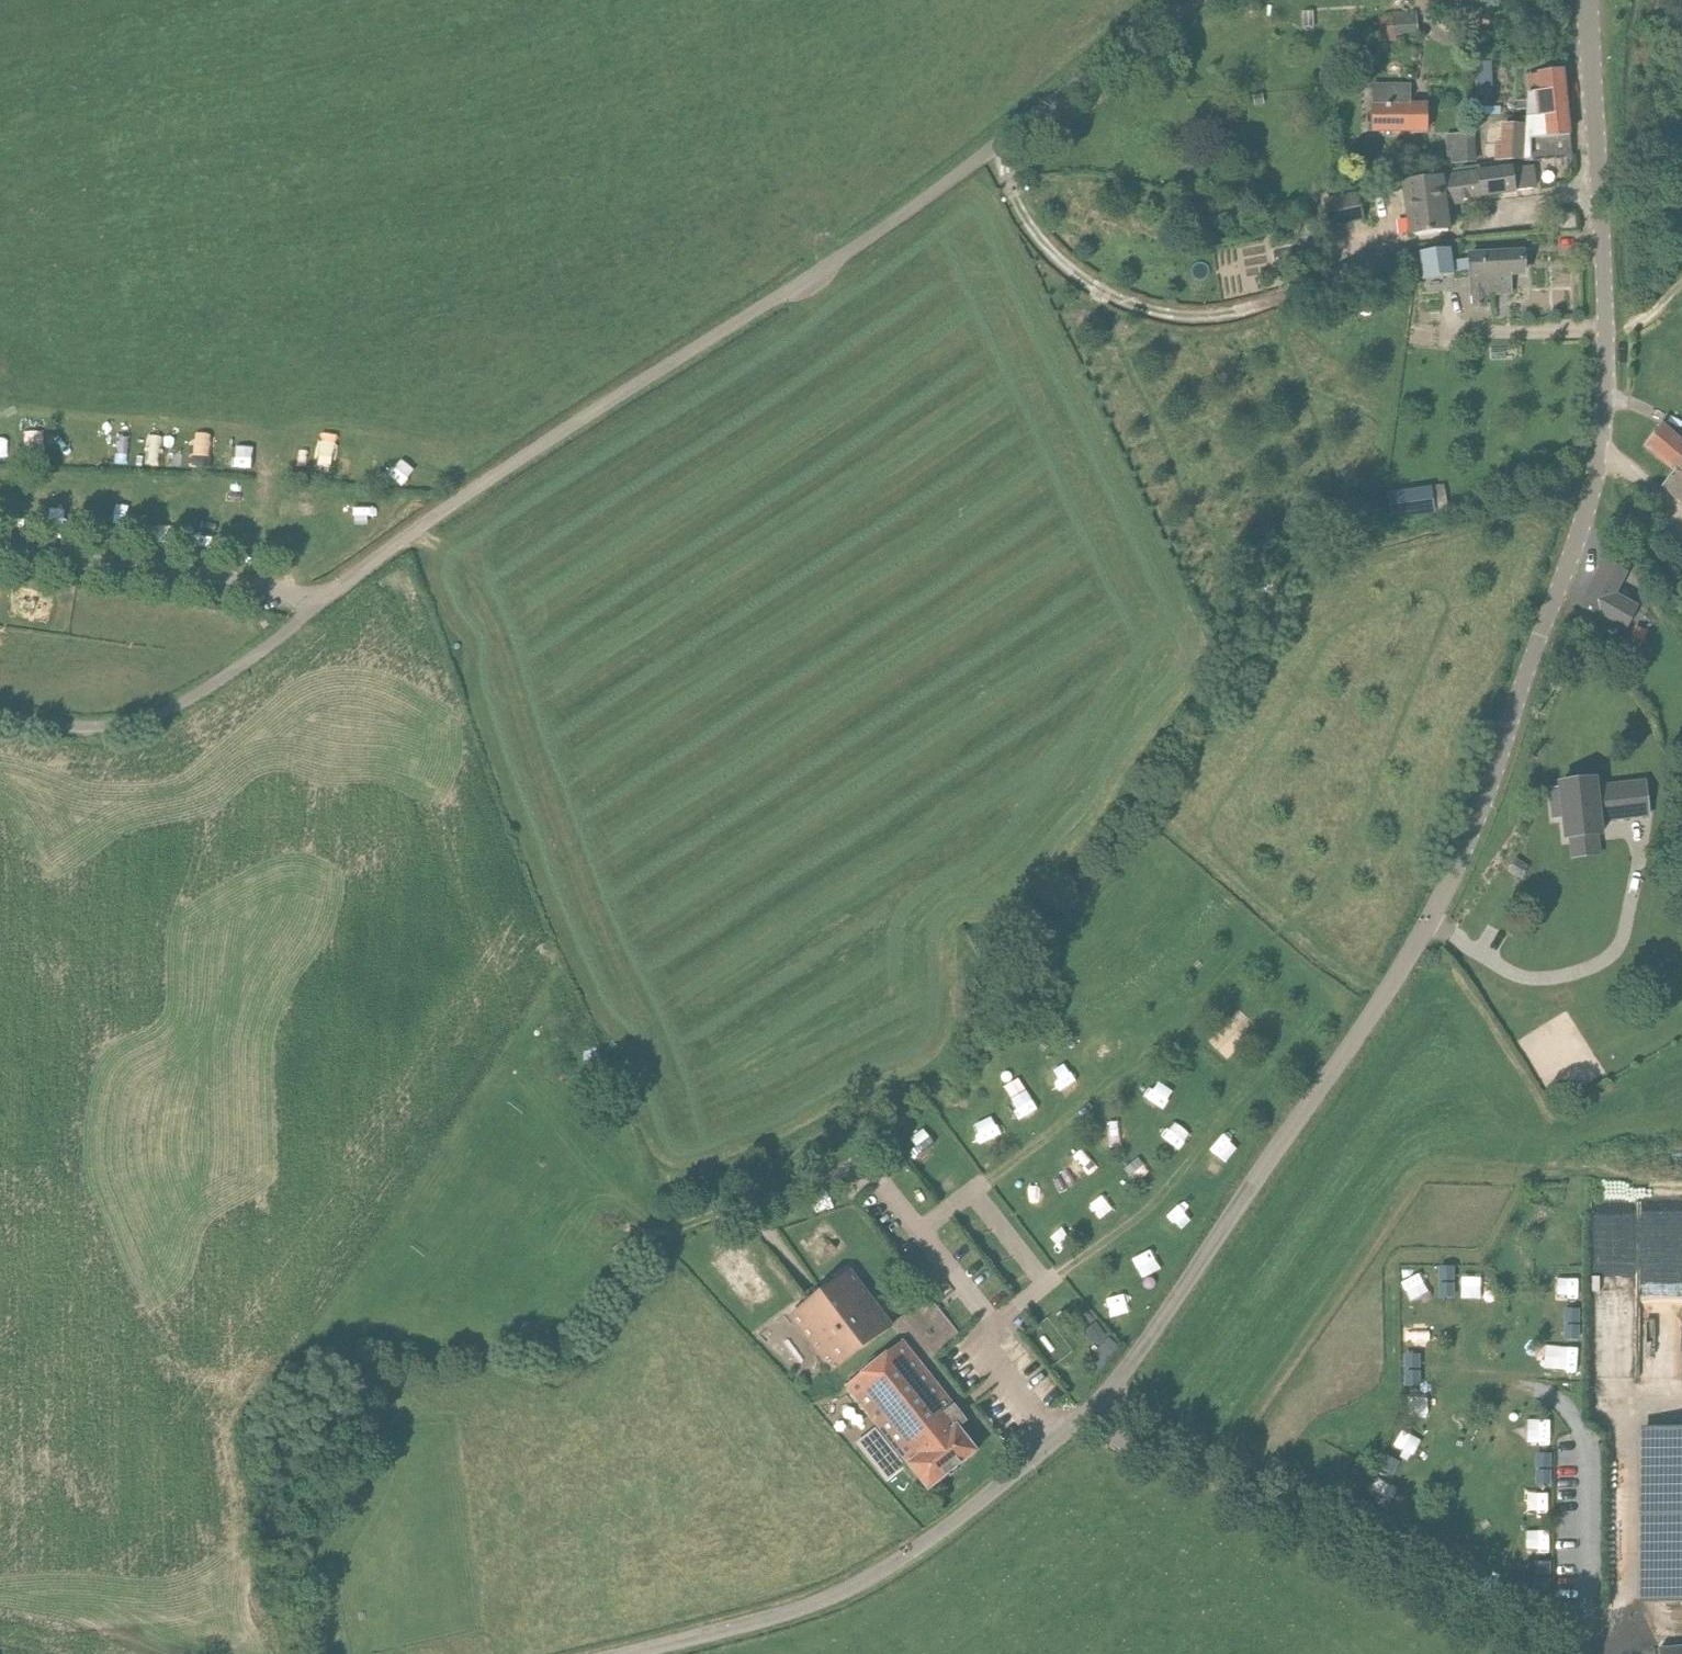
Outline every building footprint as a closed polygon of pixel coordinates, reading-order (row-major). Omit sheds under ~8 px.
[(1469,21),(1489,22),(1490,14),(1469,13),(1469,21)] [(1417,32),(1416,19),(1415,14),(1380,17),(1379,22),(1380,35),(1380,42),(1396,42),(1396,33),(1417,32)] [(1337,60),(1347,69),(1356,59),(1346,50),(1337,60)] [(1481,58),(1479,90),(1495,91),(1496,58),(1481,58)] [(1524,162),(1550,158),(1572,156),(1563,70),(1540,72),(1540,74),(1530,75),(1529,92),(1525,93),(1527,119),(1538,117),(1540,139),(1525,141),(1526,125),(1501,124),(1500,141),(1493,141),(1493,161),(1524,162)] [(1411,106),(1410,84),(1372,83),(1371,132),(1427,132),(1427,105),(1411,106)] [(1264,104),(1262,94),(1253,95),(1255,106),(1264,104)] [(1446,164),(1476,163),(1475,133),(1445,135),(1446,164)] [(1531,166),(1513,168),(1513,165),(1477,170),(1443,175),(1443,176),(1447,205),(1480,200),(1480,196),(1534,189),(1531,166)] [(1445,205),(1447,205),(1443,176),(1401,182),(1408,236),(1448,231),(1445,205)] [(1341,196),(1346,224),(1364,220),(1359,195),(1359,192),(1341,196)] [(1346,224),(1341,196),(1324,199),(1329,227),(1346,224)] [(1421,254),(1424,279),(1455,275),(1454,272),(1470,269),(1470,259),(1453,262),(1451,249),(1421,254)] [(1486,294),(1488,294),(1510,293),(1509,273),(1524,273),(1523,252),(1470,253),(1470,259),(1470,269),(1470,294),(1474,294),(1474,305),(1485,304),(1486,294)] [(1675,469),(1681,475),(1681,444),(1661,426),(1647,445),(1675,469)] [(1675,469),(1663,484),(1681,500),(1681,475),(1675,469)] [(1448,510),(1444,485),(1433,487),(1437,512),(1448,510)] [(1433,513),(1429,486),(1389,492),(1393,519),(1433,513)] [(1627,574),(1625,573),(1606,563),(1582,607),(1571,628),(1597,642),(1609,622),(1624,630),(1638,605),(1617,595),(1627,574)] [(1645,805),(1645,790),(1645,773),(1596,771),(1597,764),(1561,763),(1561,769),(1553,769),(1553,795),(1561,795),(1562,818),(1597,818),(1597,804),(1645,805)] [(1528,868),(1515,860),(1509,870),(1523,878),(1528,868)] [(1675,905),(1681,904),(1681,887),(1673,888),(1675,905)] [(1058,1073),(1072,1091),(1087,1079),(1074,1061),(1058,1073)] [(1145,1098),(1160,1114),(1177,1098),(1162,1082),(1145,1098)] [(1021,1106),(1030,1123),(1049,1113),(1040,1096),(1021,1106)] [(1110,1177),(1091,1191),(1104,1208),(1123,1194),(1110,1177)] [(1026,1196),(1034,1212),(1051,1203),(1042,1187),(1026,1196)] [(1181,1203),(1174,1221),(1192,1228),(1199,1210),(1181,1203)] [(1439,1268),(1439,1282),(1455,1282),(1456,1268),(1439,1268)] [(835,1371),(891,1327),(849,1273),(793,1317),(835,1371)] [(1439,1284),(1439,1298),(1455,1298),(1456,1284),(1439,1284)] [(1113,1311),(1131,1292),(1123,1285),(1105,1304),(1113,1311)] [(910,1348),(955,1337),(947,1306),(912,1315),(913,1318),(903,1321),(910,1348)] [(1564,1309),(1564,1324),(1580,1324),(1581,1309),(1564,1309)] [(1100,1318),(1087,1329),(1097,1342),(1110,1331),(1100,1318)] [(1564,1326),(1564,1340),(1580,1340),(1581,1326),(1564,1326)] [(1090,1353),(1100,1366),(1125,1346),(1114,1333),(1090,1353)] [(853,1395),(886,1436),(865,1453),(894,1489),(915,1472),(928,1490),(947,1475),(951,1475),(958,1470),(958,1466),(977,1451),(964,1436),(972,1429),(904,1343),(847,1388),(853,1395)] [(1405,1355),(1405,1369),(1421,1369),(1421,1355),(1405,1355)] [(1405,1372),(1405,1386),(1421,1386),(1421,1372),(1405,1372)] [(1526,1423),(1527,1444),(1548,1443),(1547,1422),(1526,1423)] [(1661,1431),(1659,1602),(1681,1602),(1681,1431),(1661,1431)] [(1536,1454),(1536,1469),(1552,1469),(1552,1454),(1536,1454)] [(1380,1469),(1394,1476),(1401,1462),(1386,1455),(1380,1469)] [(1536,1471),(1536,1485),(1553,1485),(1553,1471),(1536,1471)] [(1355,1513),(1369,1520),(1376,1507),(1362,1500),(1355,1513)] [(1347,1529),(1361,1536),(1368,1522),(1354,1515),(1347,1529)] [(1461,1568),(1476,1575),(1482,1562),(1468,1555),(1461,1568)] [(1535,1562),(1535,1577),(1552,1577),(1552,1563),(1535,1562)] [(1461,1570),(1454,1583),(1468,1590),(1475,1577),(1461,1570)] [(1535,1579),(1535,1593),(1551,1593),(1552,1579),(1535,1579)]
